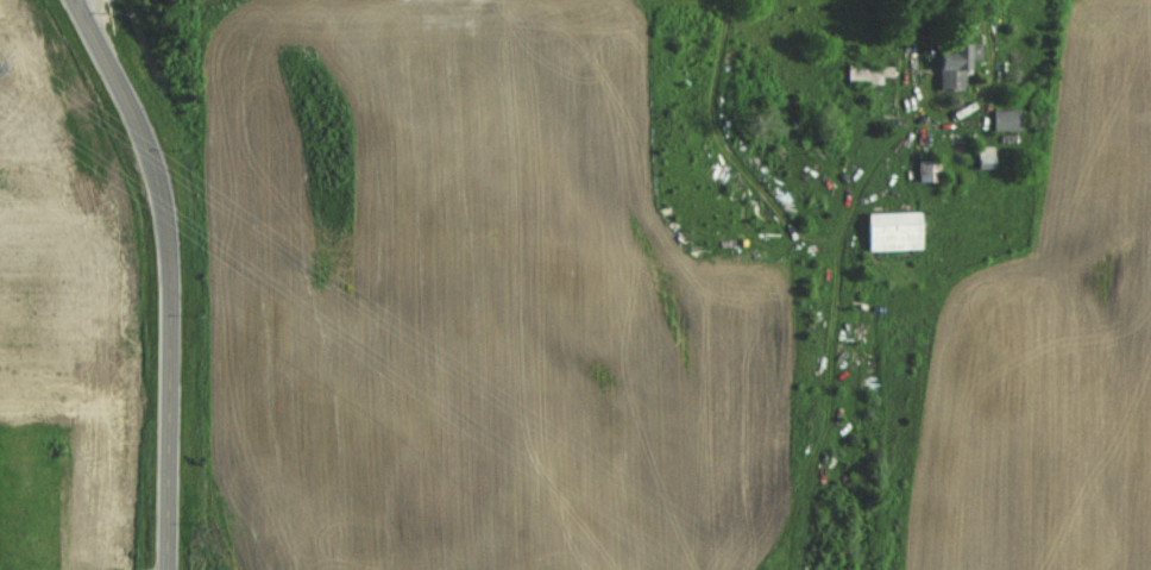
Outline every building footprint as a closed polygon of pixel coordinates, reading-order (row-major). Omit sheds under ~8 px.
[(938,54),(939,91),(966,90),(965,59),(979,58),(979,44),(951,44),(951,54),(938,54)] [(847,83),(893,83),(893,65),(847,65),(847,83)] [(1018,110),(992,110),(992,131),(1019,131),(1018,110)] [(991,168),(991,148),(977,148),(977,168),(991,168)] [(919,181),(939,181),(939,161),(919,161),(919,181)] [(866,251),(921,250),(921,212),(865,212),(866,251)]
